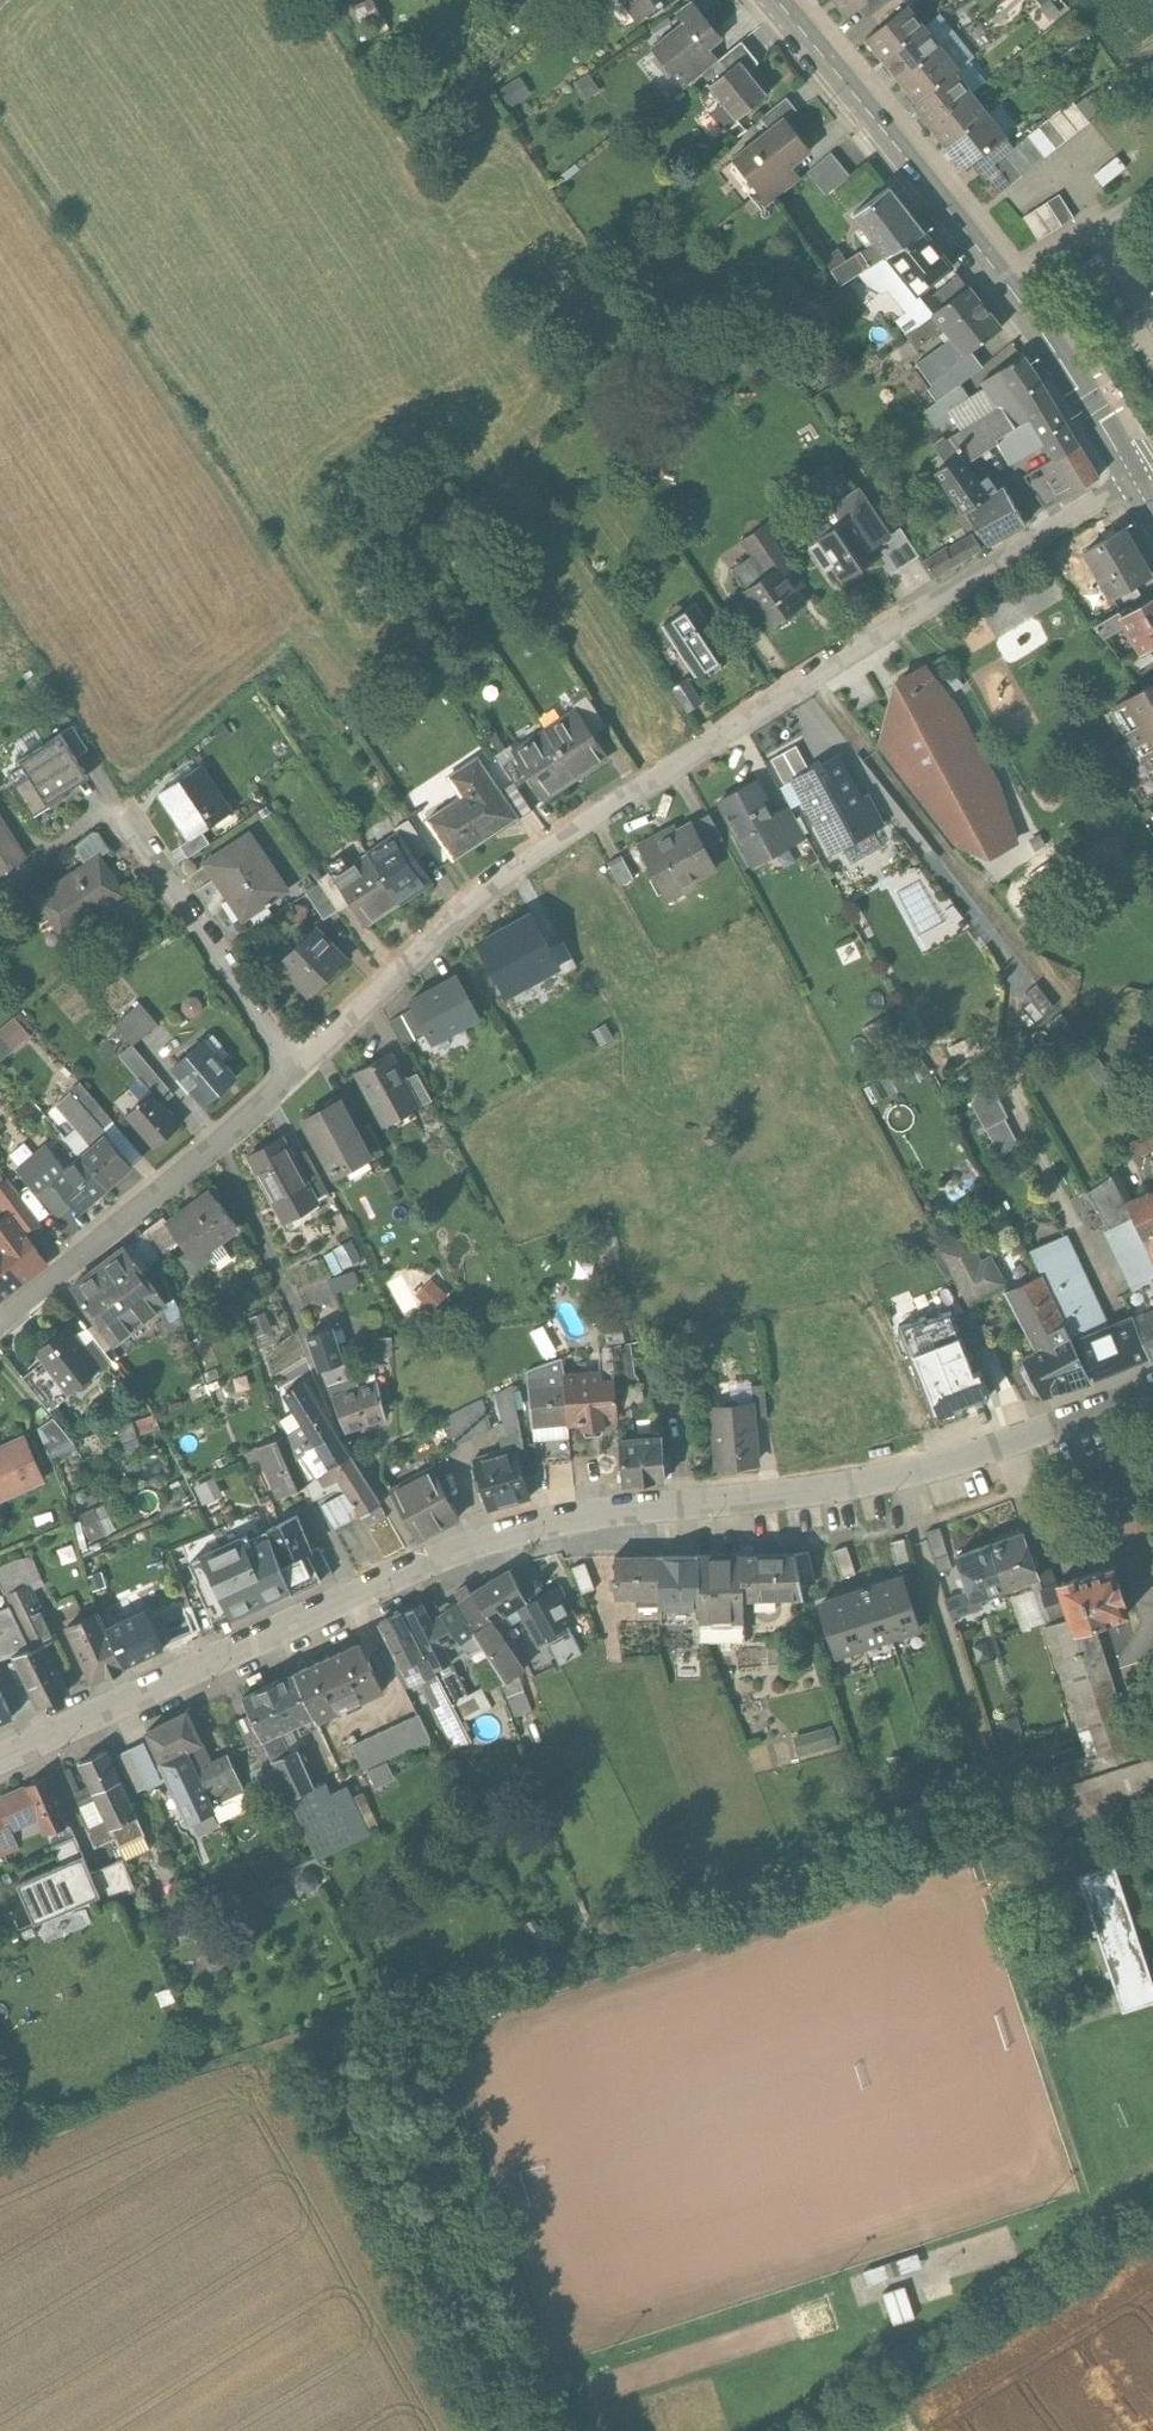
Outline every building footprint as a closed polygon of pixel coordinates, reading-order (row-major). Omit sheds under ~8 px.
[(626,3),(627,2),(640,20),(669,0),(624,0),(626,3)] [(848,17),(859,8),(869,0),(834,0),(848,17)] [(859,8),(868,19),(872,16),(892,0),(869,0),(859,8)] [(872,16),(881,27),(908,6),(903,0),(892,0),(872,16)] [(722,40),(692,2),(676,13),(685,24),(671,36),(670,34),(652,49),(676,78),(679,76),(679,75),(703,55),(722,40)] [(881,27),(867,38),(884,60),(924,27),(908,6),(881,27)] [(958,35),(941,14),(924,27),(941,48),(958,35)] [(924,27),(884,60),(901,81),(941,48),(924,27)] [(958,35),(941,48),(958,70),(975,57),(958,35)] [(752,57),(741,43),(718,61),(727,73),(740,63),(742,66),(752,57)] [(958,70),(941,48),(901,81),(918,102),(954,73),(958,70)] [(703,55),(679,75),(679,76),(688,86),(712,66),(703,55)] [(742,66),(740,63),(727,73),(710,87),(724,104),(711,114),(724,130),(766,96),(742,66)] [(918,102),(915,104),(932,125),(971,94),(954,73),(918,102)] [(514,106),(535,93),(523,74),(502,87),(514,106)] [(932,125),(931,126),(948,147),(988,114),(971,93),(932,125)] [(786,98),(760,119),(769,130),(784,118),(785,119),(796,110),(786,98)] [(1089,123),(1072,101),(1061,110),(1078,132),(1089,123)] [(988,114),(948,147),(965,168),(971,163),(1005,137),(1006,136),(1005,136),(1018,125),(1001,104),(988,114)] [(1061,110),(1050,119),(1067,141),(1078,132),(1061,110)] [(785,119),(784,118),(769,130),(733,160),(758,192),(759,193),(785,172),(811,151),(785,119)] [(1050,119),(1039,128),(1056,150),(1067,141),(1050,119)] [(1039,128),(1028,137),(1045,158),(1056,150),(1039,128)] [(1005,137),(971,163),(980,175),(1005,155),(1006,155),(1014,148),(1005,137)] [(1028,137),(1017,146),(1034,168),(1034,167),(1045,158),(1028,137)] [(1017,146),(1016,146),(1014,148),(1006,155),(1023,176),(1034,168),(1017,146)] [(831,153),(808,172),(827,195),(850,177),(831,153)] [(1006,155),(1005,155),(994,164),(1012,185),(1023,176),(1006,155)] [(994,164),(983,173),(1000,194),(1012,185),(994,164)] [(785,172),(759,193),(758,192),(754,194),(765,207),(794,183),(785,172)] [(889,188),(855,215),(864,226),(856,233),(868,249),(836,269),(834,265),(829,268),(841,285),(924,233),(925,233),(889,188)] [(1059,195),(1047,203),(1062,226),(1074,218),(1059,195)] [(1036,210),(1024,218),(1038,241),(1050,234),(1036,210)] [(924,233),(862,272),(865,277),(866,277),(869,282),(884,290),(889,285),(904,304),(951,267),(924,233)] [(968,288),(958,275),(930,298),(939,310),(968,288)] [(939,310),(904,334),(916,348),(939,331),(936,327),(939,325),(951,339),(916,364),(932,387),(948,376),(945,372),(971,352),(1002,328),(969,288),(968,288),(939,310)] [(971,352),(945,372),(948,376),(932,387),(928,390),(936,401),(959,385),(982,368),(971,352)] [(1042,384),(1025,357),(982,383),(1001,410),(1016,430),(1031,421),(1041,438),(1065,423),(1042,384)] [(959,385),(924,412),(935,427),(970,403),(959,385)] [(1001,410),(944,446),(938,436),(931,441),(946,464),(958,456),(960,454),(966,464),(1000,444),(998,440),(1016,430),(1001,410)] [(1016,430),(998,440),(1000,444),(1012,464),(1045,445),(1041,438),(1031,421),(1016,430)] [(1065,423),(1041,438),(1045,445),(1054,460),(1079,446),(1065,423)] [(1054,460),(1040,469),(1042,473),(1046,470),(1052,481),(1051,482),(1061,500),(1099,478),(1079,446),(1054,460)] [(989,499),(958,456),(946,464),(937,470),(946,486),(965,513),(989,499)] [(1040,469),(1025,477),(1044,510),(1061,500),(1051,482),(1052,481),(1046,470),(1042,473),(1040,469)] [(867,482),(853,491),(868,514),(882,504),(867,482)] [(989,499),(965,513),(988,545),(998,540),(1018,528),(1025,525),(1005,489),(989,499)] [(879,553),(855,517),(812,546),(827,569),(835,564),(843,577),(879,553)] [(767,524),(743,540),(753,555),(756,553),(770,574),(780,567),(781,568),(789,563),(774,540),(776,538),(767,524)] [(1150,578),(1124,531),(1085,553),(1112,600),(1150,578)] [(972,535),(948,548),(947,547),(925,561),(935,578),(981,549),(972,535)] [(753,555),(731,570),(745,590),(770,574),(756,553),(753,555)] [(770,574),(745,590),(769,627),(804,604),(795,590),(803,585),(789,563),(781,568),(780,567),(770,574)] [(1121,616),(1119,612),(1094,626),(1103,639),(1125,626),(1141,654),(1149,650),(1152,648),(1152,598),(1121,616)] [(730,654),(696,603),(662,626),(696,677),(706,670),(710,676),(723,668),(719,661),(730,654)] [(1125,665),(1132,676),(1152,663),(1152,658),(1149,650),(1125,665)] [(956,710),(924,669),(902,681),(899,690),(912,715),(900,722),(898,718),(889,722),(882,745),(958,842),(976,833),(988,856),(1015,842),(997,786),(986,766),(982,768),(962,731),(966,728),(956,710)] [(702,703),(686,678),(672,687),(688,712),(702,703)] [(1116,708),(1117,709),(1111,713),(1122,731),(1127,727),(1152,770),(1152,686),(1116,708)] [(605,724),(587,696),(573,706),(576,710),(577,710),(591,733),(605,724)] [(591,733),(577,710),(576,710),(545,731),(575,777),(607,756),(591,733)] [(545,731),(544,731),(514,751),(513,752),(528,776),(544,799),(576,778),(545,731)] [(61,733),(19,760),(30,776),(13,786),(33,817),(64,797),(62,794),(89,777),(61,733)] [(528,776),(513,752),(514,751),(511,745),(496,755),(516,784),(528,776)] [(838,757),(793,781),(832,852),(882,825),(867,796),(861,799),(838,757)] [(501,794),(477,759),(456,773),(470,793),(428,821),(453,860),(489,836),(487,833),(515,815),(516,814),(502,794),(501,794)] [(201,767),(159,794),(190,840),(202,832),(215,823),(210,815),(226,804),(201,767)] [(757,781),(719,802),(753,865),(769,857),(767,852),(786,842),(788,846),(790,844),(774,815),(772,816),(766,806),(769,804),(757,781)] [(516,784),(502,794),(516,814),(515,815),(516,817),(531,807),(516,784)] [(226,804),(210,815),(215,823),(231,812),(226,804)] [(789,807),(774,815),(790,844),(805,836),(789,807)] [(723,839),(710,814),(693,823),(706,848),(723,839)] [(0,818),(0,874),(25,858),(0,818)] [(427,848),(409,820),(395,830),(399,835),(414,857),(427,848)] [(693,823),(660,840),(657,835),(638,846),(664,896),(681,887),(683,892),(698,884),(696,879),(717,868),(706,848),(693,823)] [(99,832),(93,831),(73,848),(85,865),(99,856),(100,857),(111,850),(99,832)] [(190,840),(180,846),(188,858),(209,843),(202,832),(190,840)] [(250,835),(205,864),(221,887),(223,886),(244,918),(286,890),(250,835)] [(414,857),(399,835),(368,856),(398,902),(430,881),(414,857)] [(634,879),(621,855),(608,863),(620,886),(634,879)] [(85,865),(37,897),(51,918),(64,910),(77,929),(125,897),(100,857),(99,856),(85,865)] [(398,902),(368,856),(336,877),(336,878),(350,900),(366,923),(398,902)] [(336,877),(332,871),(319,880),(322,885),(337,908),(350,900),(336,878),(336,877)] [(0,885),(0,908),(15,895),(3,882),(0,885)] [(337,908),(322,885),(307,894),(323,919),(338,909),(337,908)] [(64,910),(51,918),(64,937),(77,929),(64,910)] [(530,915),(479,943),(507,995),(558,967),(530,915)] [(346,960),(315,928),(278,964),(309,996),(346,960)] [(456,975),(410,1001),(434,1043),(479,1018),(456,975)] [(140,1004),(116,1025),(132,1045),(133,1046),(158,1025),(140,1004)] [(6,1054),(35,1031),(20,1012),(0,1028),(0,1046),(6,1054)] [(202,1043),(173,1068),(204,1105),(235,1079),(219,1059),(216,1060),(202,1043)] [(133,1046),(132,1045),(119,1055),(151,1093),(153,1092),(162,1104),(174,1094),(133,1046)] [(405,1081),(390,1053),(357,1072),(382,1117),(415,1099),(405,1081)] [(418,1073),(405,1081),(415,1099),(419,1107),(432,1100),(418,1073)] [(112,1120),(80,1083),(69,1092),(70,1093),(82,1107),(102,1129),(112,1120)] [(162,1104),(153,1092),(151,1093),(142,1101),(130,1087),(115,1100),(154,1147),(180,1125),(162,1104)] [(70,1093),(55,1105),(67,1119),(82,1107),(70,1093)] [(340,1101),(306,1120),(334,1173),(368,1155),(369,1154),(356,1131),(340,1101)] [(102,1129),(82,1107),(67,1119),(79,1132),(91,1147),(80,1157),(107,1188),(133,1165),(102,1129)] [(1004,1118),(985,1128),(999,1153),(1018,1143),(1004,1118)] [(384,1153),(369,1124),(356,1131),(369,1154),(368,1155),(371,1160),(384,1153)] [(91,1147),(79,1132),(67,1142),(80,1157),(91,1147)] [(1129,1143),(1152,1184),(1152,1133),(1129,1143)] [(293,1157),(283,1138),(249,1156),(281,1215),(315,1196),(293,1157)] [(107,1188),(80,1157),(66,1169),(46,1146),(18,1170),(55,1212),(72,1198),(82,1209),(107,1188)] [(327,1189),(305,1150),(293,1157),(315,1196),(327,1189)] [(1129,1204),(1114,1175),(1087,1193),(1109,1230),(1134,1218),(1128,1205),(1128,1204),(1129,1204)] [(8,1179),(0,1185),(0,1202),(9,1214),(24,1233),(39,1221),(8,1179)] [(237,1227),(211,1191),(169,1222),(182,1240),(190,1251),(183,1256),(193,1269),(211,1256),(206,1250),(237,1227)] [(1128,1205),(1134,1218),(1152,1260),(1152,1193),(1129,1204),(1128,1204),(1128,1205)] [(0,1220),(0,1299),(46,1264),(24,1233),(9,1214),(0,1220)] [(165,1217),(143,1233),(161,1256),(182,1240),(169,1222),(165,1217)] [(1109,1230),(1105,1232),(1133,1291),(1141,1288),(1142,1287),(1142,1286),(1152,1281),(1152,1260),(1134,1218),(1109,1230)] [(146,1267),(161,1256),(143,1233),(129,1244),(146,1267)] [(326,1252),(337,1274),(367,1260),(356,1237),(326,1252)] [(967,1237),(942,1251),(969,1302),(1004,1284),(990,1258),(981,1263),(967,1237)] [(146,1267),(129,1244),(126,1246),(125,1245),(95,1269),(137,1326),(155,1313),(151,1308),(164,1299),(143,1269),(146,1267)] [(1104,1322),(1070,1248),(1035,1261),(1042,1274),(1042,1275),(1070,1336),(1104,1322)] [(137,1326),(95,1269),(73,1285),(96,1316),(97,1315),(100,1320),(116,1341),(118,1340),(137,1326)] [(354,1271),(330,1279),(334,1293),(358,1285),(354,1271)] [(1042,1275),(1042,1274),(1005,1292),(1038,1353),(1038,1354),(1070,1336),(1042,1275)] [(1142,1286),(1142,1287),(1141,1288),(1150,1312),(1134,1319),(1151,1360),(1152,1359),(1152,1281),(1142,1286)] [(906,1329),(939,1413),(989,1393),(985,1383),(982,1374),(975,1377),(962,1343),(950,1313),(906,1329)] [(1134,1319),(1080,1341),(1096,1379),(1150,1357),(1134,1319)] [(100,1320),(88,1329),(105,1350),(118,1340),(116,1341),(100,1320)] [(99,1367),(68,1328),(38,1351),(45,1360),(69,1390),(71,1389),(99,1367)] [(349,1376),(331,1329),(309,1337),(328,1385),(349,1376)] [(1091,1381),(1070,1336),(1038,1354),(1038,1353),(1024,1360),(1043,1396),(1091,1381)] [(392,1337),(380,1338),(381,1354),(393,1353),(392,1337)] [(631,1342),(611,1346),(613,1374),(615,1386),(636,1383),(631,1342)] [(611,1346),(598,1349),(600,1375),(613,1374),(611,1346)] [(528,1370),(533,1427),(568,1424),(563,1379),(561,1358),(528,1370)] [(45,1360),(22,1377),(49,1410),(73,1392),(71,1389),(69,1390),(45,1360)] [(378,1383),(359,1389),(355,1374),(349,1376),(328,1385),(346,1431),(386,1417),(378,1383)] [(600,1375),(563,1379),(568,1424),(618,1419),(615,1386),(613,1374),(600,1375)] [(350,1456),(304,1382),(286,1393),(300,1416),(298,1417),(332,1466),(350,1456)] [(636,1383),(615,1386),(618,1419),(620,1440),(631,1439),(631,1433),(633,1428),(631,1403),(643,1402),(641,1382),(636,1383)] [(513,1385),(495,1393),(505,1424),(519,1420),(513,1385)] [(764,1385),(750,1387),(752,1406),(753,1420),(767,1419),(764,1385)] [(482,1400),(447,1417),(454,1443),(473,1438),(472,1434),(491,1428),(482,1400)] [(735,1402),(728,1402),(723,1408),(724,1409),(713,1410),(718,1468),(757,1464),(753,1420),(752,1406),(741,1407),(740,1406),(735,1402)] [(57,1456),(77,1445),(61,1415),(41,1426),(57,1456)] [(521,1431),(502,1437),(505,1452),(516,1449),(516,1450),(524,1448),(523,1447),(521,1431)] [(569,1434),(541,1436),(544,1465),(571,1462),(569,1434)] [(1,1497),(43,1479),(24,1436),(3,1446),(4,1447),(0,1449),(0,1494),(1,1497)] [(285,1436),(258,1447),(279,1497),(307,1485),(285,1436)] [(631,1439),(620,1440),(624,1484),(667,1480),(662,1436),(631,1439)] [(537,1473),(535,1443),(523,1447),(524,1448),(516,1450),(524,1477),(537,1473)] [(505,1452),(474,1461),(476,1469),(470,1471),(480,1504),(486,1502),(488,1510),(530,1497),(524,1477),(516,1450),(516,1449),(505,1452)] [(380,1505),(350,1456),(332,1466),(340,1480),(348,1491),(346,1492),(361,1516),(380,1505)] [(1133,1481),(1127,1464),(1119,1467),(1125,1484),(1133,1481)] [(332,1466),(317,1477),(324,1488),(340,1480),(332,1466)] [(433,1468),(391,1490),(417,1541),(460,1518),(433,1468)] [(316,1489),(310,1492),(315,1500),(320,1497),(316,1489)] [(346,1494),(321,1507),(334,1531),(359,1518),(346,1494)] [(108,1501),(82,1513),(94,1539),(120,1527),(108,1501)] [(980,1545),(1024,1531),(1015,1503),(971,1517),(980,1545)] [(296,1518),(268,1531),(282,1566),(306,1554),(311,1551),(296,1518)] [(248,1530),(188,1558),(218,1622),(315,1575),(306,1554),(282,1566),(268,1531),(252,1539),(248,1530)] [(940,1530),(926,1534),(939,1575),(952,1571),(940,1530)] [(1023,1534),(990,1545),(1006,1589),(1039,1577),(1035,1567),(1023,1534)] [(904,1541),(891,1544),(898,1572),(911,1569),(904,1541)] [(990,1545),(958,1557),(970,1591),(973,1601),(979,1599),(1006,1589),(990,1545)] [(847,1548),(833,1553),(842,1580),(856,1576),(847,1548)] [(809,1553),(795,1556),(800,1584),(814,1582),(809,1553)] [(793,1555),(741,1556),(741,1557),(741,1599),(743,1599),(801,1598),(793,1555)] [(31,1557),(16,1560),(28,1585),(41,1578),(31,1557)] [(658,1557),(615,1558),(615,1600),(636,1600),(636,1608),(659,1607),(658,1557)] [(700,1621),(699,1557),(658,1557),(659,1607),(660,1607),(660,1621),(661,1621),(700,1621)] [(741,1557),(699,1557),(700,1621),(743,1621),(743,1599),(741,1599),(741,1557)] [(0,1567),(0,1581),(6,1594),(28,1585),(16,1560),(0,1567)] [(1048,1562),(1035,1567),(1039,1577),(1044,1591),(1058,1586),(1057,1584),(1056,1584),(1048,1562)] [(585,1564),(572,1569),(582,1596),(595,1591),(585,1564)] [(1079,1579),(1078,1577),(1057,1584),(1058,1586),(1070,1619),(1057,1624),(1047,1627),(1089,1757),(1047,1771),(1046,1770),(1045,1770),(1062,1826),(1064,1825),(1063,1822),(1106,1808),(1107,1811),(1152,1796),(1152,1793),(1152,1792),(1152,1742),(1133,1749),(1095,1624),(1128,1613),(1113,1567),(1079,1579)] [(102,1572),(90,1576),(95,1591),(107,1587),(102,1572)] [(527,1605),(510,1572),(471,1596),(484,1614),(497,1607),(503,1616),(516,1608),(538,1650),(548,1644),(545,1638),(526,1606),(527,1605)] [(903,1579),(889,1584),(888,1582),(874,1586),(891,1639),(919,1630),(903,1579)] [(56,1639),(28,1585),(6,1594),(9,1601),(11,1606),(14,1615),(30,1647),(32,1650),(44,1645),(56,1639)] [(874,1586),(861,1591),(861,1593),(848,1597),(864,1648),(891,1639),(874,1586)] [(1044,1591),(1041,1592),(1051,1619),(1055,1617),(1057,1624),(1070,1619),(1058,1586),(1044,1591)] [(471,1596),(465,1588),(455,1595),(460,1604),(456,1607),(475,1633),(491,1623),(484,1614),(471,1596)] [(527,1605),(527,1606),(545,1638),(566,1627),(554,1602),(560,1599),(556,1591),(527,1605)] [(970,1591),(946,1601),(952,1619),(982,1607),(979,1599),(973,1601),(970,1591)] [(848,1597),(834,1602),(833,1600),(819,1604),(836,1657),(864,1648),(848,1597)] [(456,1607),(455,1606),(447,1604),(436,1611),(440,1616),(460,1643),(474,1634),(475,1633),(456,1607)] [(0,1610),(0,1660),(17,1654),(16,1652),(30,1647),(14,1615),(11,1606),(0,1610)] [(191,1606),(153,1625),(164,1648),(200,1631),(191,1606)] [(432,1622),(423,1606),(406,1612),(426,1654),(434,1670),(436,1674),(448,1696),(463,1688),(451,1663),(465,1655),(468,1657),(484,1651),(474,1634),(460,1643),(440,1616),(432,1622)] [(146,1609),(107,1627),(125,1666),(164,1648),(153,1625),(146,1609)] [(107,1627),(100,1612),(68,1627),(92,1681),(125,1666),(107,1627)] [(422,1656),(401,1615),(381,1624),(397,1657),(411,1686),(436,1674),(434,1670),(426,1654),(422,1656)] [(743,1621),(700,1621),(700,1643),(742,1643),(743,1621)] [(523,1672),(491,1623),(475,1633),(474,1634),(484,1651),(505,1683),(523,1672)] [(566,1627),(545,1638),(548,1644),(559,1666),(581,1655),(566,1627)] [(56,1639),(44,1645),(55,1667),(67,1661),(56,1639)] [(361,1644),(294,1674),(314,1716),(316,1722),(382,1692),(361,1644)] [(44,1645),(32,1650),(30,1647),(16,1652),(17,1654),(24,1670),(22,1671),(32,1693),(38,1706),(68,1693),(59,1675),(55,1667),(44,1645)] [(411,1686),(397,1657),(390,1661),(404,1689),(411,1686)] [(15,1717),(5,1687),(0,1672),(0,1724),(15,1717)] [(294,1674),(243,1697),(251,1716),(272,1762),(288,1755),(278,1733),(314,1716),(294,1674)] [(480,1761),(436,1674),(411,1686),(420,1704),(434,1697),(449,1725),(442,1729),(463,1769),(480,1761)] [(187,1714),(146,1733),(161,1763),(185,1752),(189,1750),(206,1788),(235,1774),(227,1757),(210,1764),(187,1714)] [(418,1715),(351,1746),(363,1772),(431,1740),(418,1715)] [(272,1762),(251,1716),(237,1723),(248,1749),(254,1746),(272,1785),(281,1781),(272,1762)] [(813,1729),(792,1734),(796,1749),(816,1744),(813,1729)] [(143,1745),(130,1751),(146,1789),(158,1784),(152,1769),(153,1769),(143,1745)] [(146,1789),(130,1751),(118,1756),(135,1794),(146,1789)] [(321,1803),(297,1751),(288,1755),(272,1762),(281,1781),(303,1830),(317,1859),(341,1848),(328,1818),(339,1813),(331,1797),(321,1803)] [(106,1752),(80,1764),(91,1788),(94,1795),(120,1783),(106,1752)] [(161,1763),(160,1764),(187,1823),(212,1811),(210,1806),(203,1790),(185,1752),(161,1763)] [(206,1788),(203,1790),(210,1806),(243,1791),(235,1774),(206,1788)] [(26,1789),(0,1801),(0,1810),(3,1816),(9,1831),(11,1831),(39,1818),(46,1834),(68,1824),(49,1779),(26,1789)] [(120,1783),(94,1795),(97,1800),(107,1822),(115,1840),(119,1848),(145,1836),(137,1819),(120,1783)] [(91,1788),(75,1795),(80,1808),(97,1800),(94,1795),(91,1788)] [(367,1834),(347,1789),(331,1797),(339,1813),(351,1841),(367,1834)] [(0,1818),(0,1845),(3,1853),(17,1846),(11,1831),(9,1831),(3,1816),(0,1818)] [(107,1822),(87,1831),(95,1848),(115,1840),(107,1822)] [(82,1857),(17,1885),(35,1925),(100,1897),(82,1857)] [(95,1868),(103,1896),(133,1888),(126,1860),(95,1868)] [(1122,2011),(1152,2003),(1152,1986),(1120,1863),(1085,1872),(1122,2011)] [(912,2286),(892,2289),(897,2318),(917,2314),(912,2286)]
